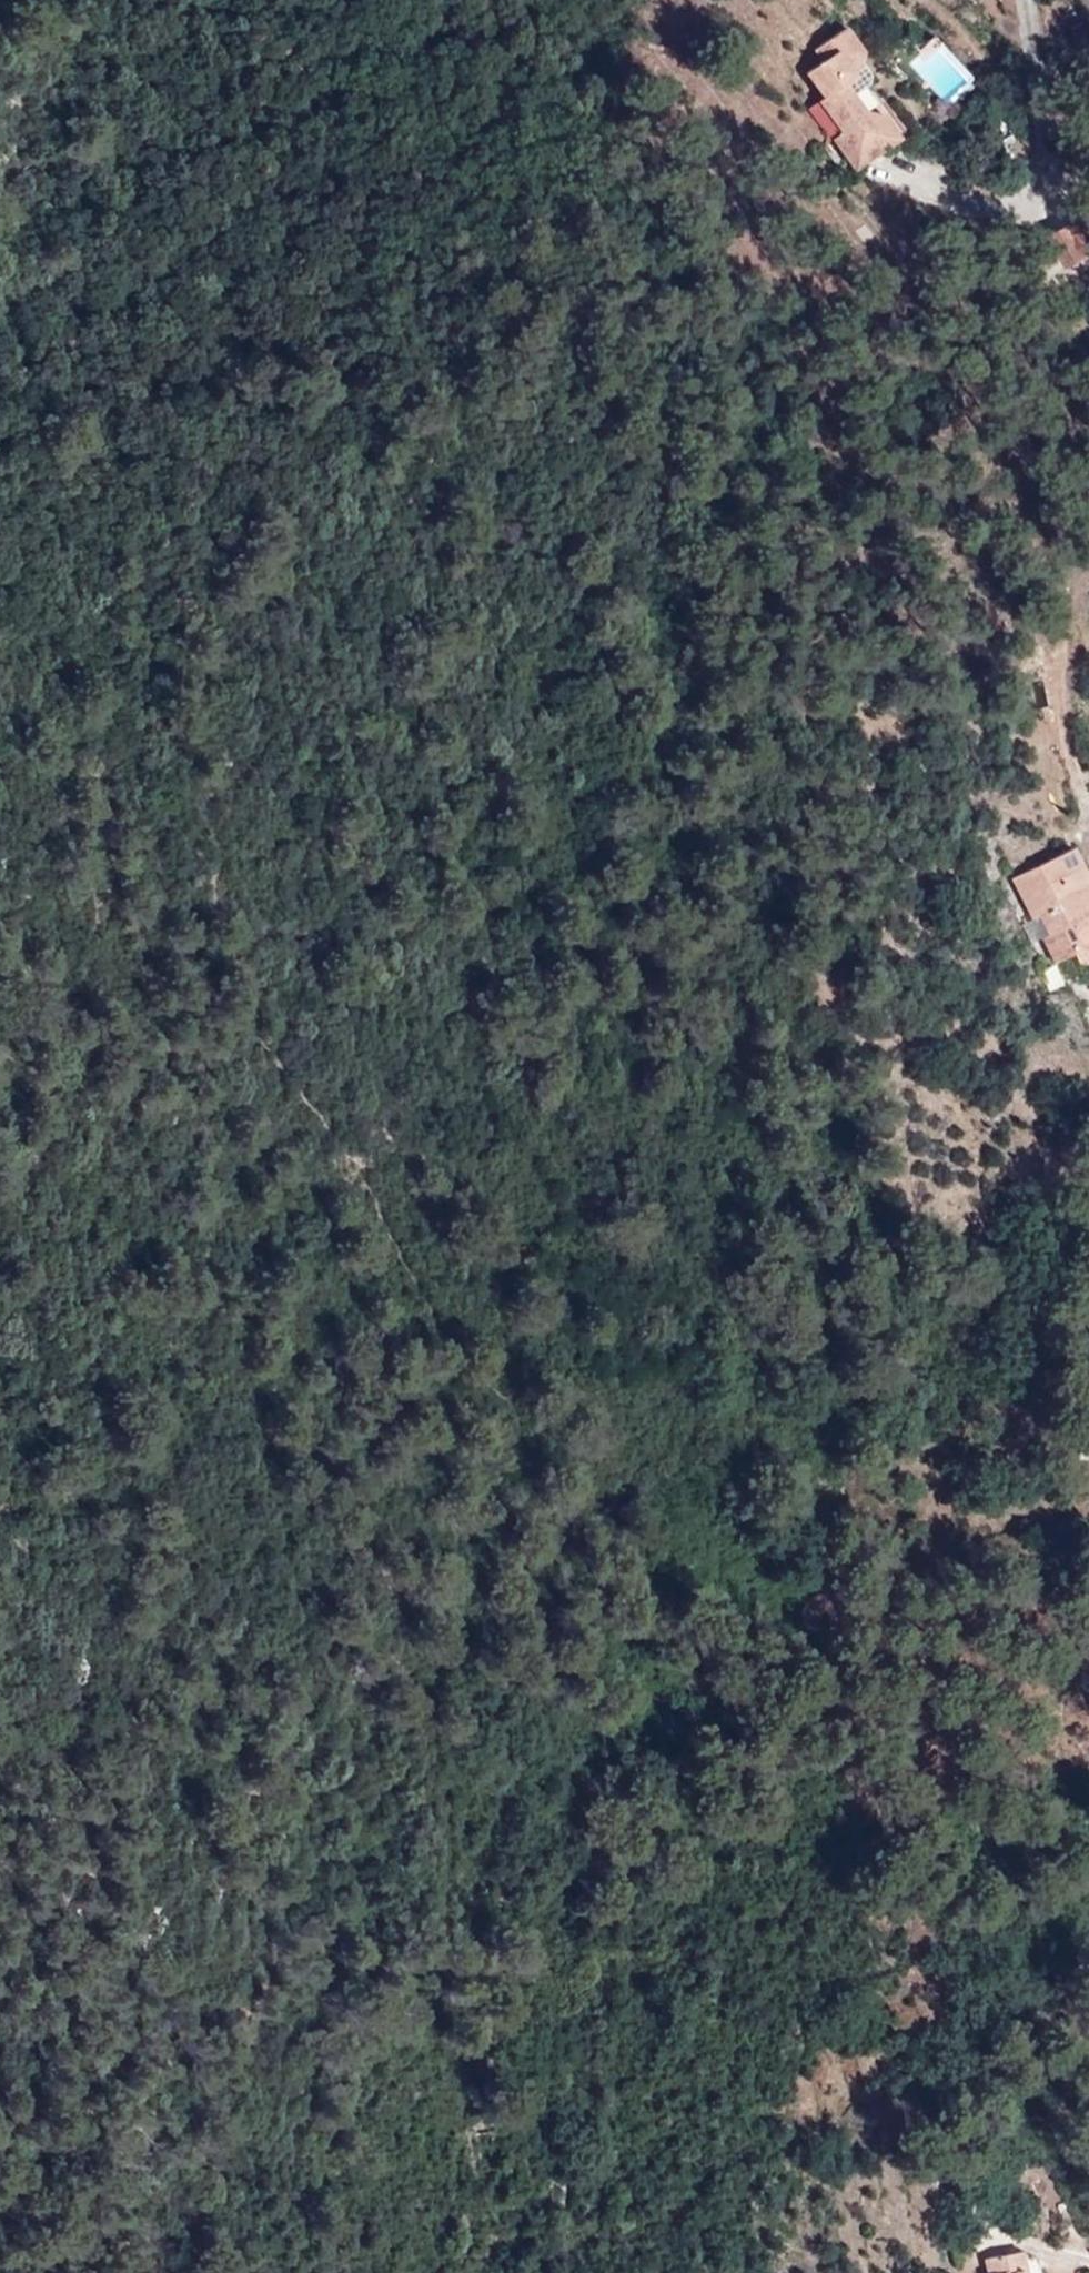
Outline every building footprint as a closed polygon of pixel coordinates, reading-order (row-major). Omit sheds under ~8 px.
[(876,152),(897,155),(920,137),(883,88),(884,80),(875,68),(876,57),(859,33),(829,57),(837,68),(821,80),(840,103),(835,107),(858,137),(850,145),(864,162),(876,152)] [(874,174),(897,155),(876,152),(864,162),(874,174)] [(1088,262),(1088,221),(1087,218),(1060,237),(1081,268),(1088,262)] [(1030,960),(1036,956),(1046,976),(1040,980),(1053,1004),(1071,995),(1076,1006),(1088,1000),(1088,965),(1085,958),(1088,956),(1088,933),(1067,890),(1009,920),(1030,960)] [(1020,2255),(985,2263),(988,2272),(1025,2272),(1020,2255)]
